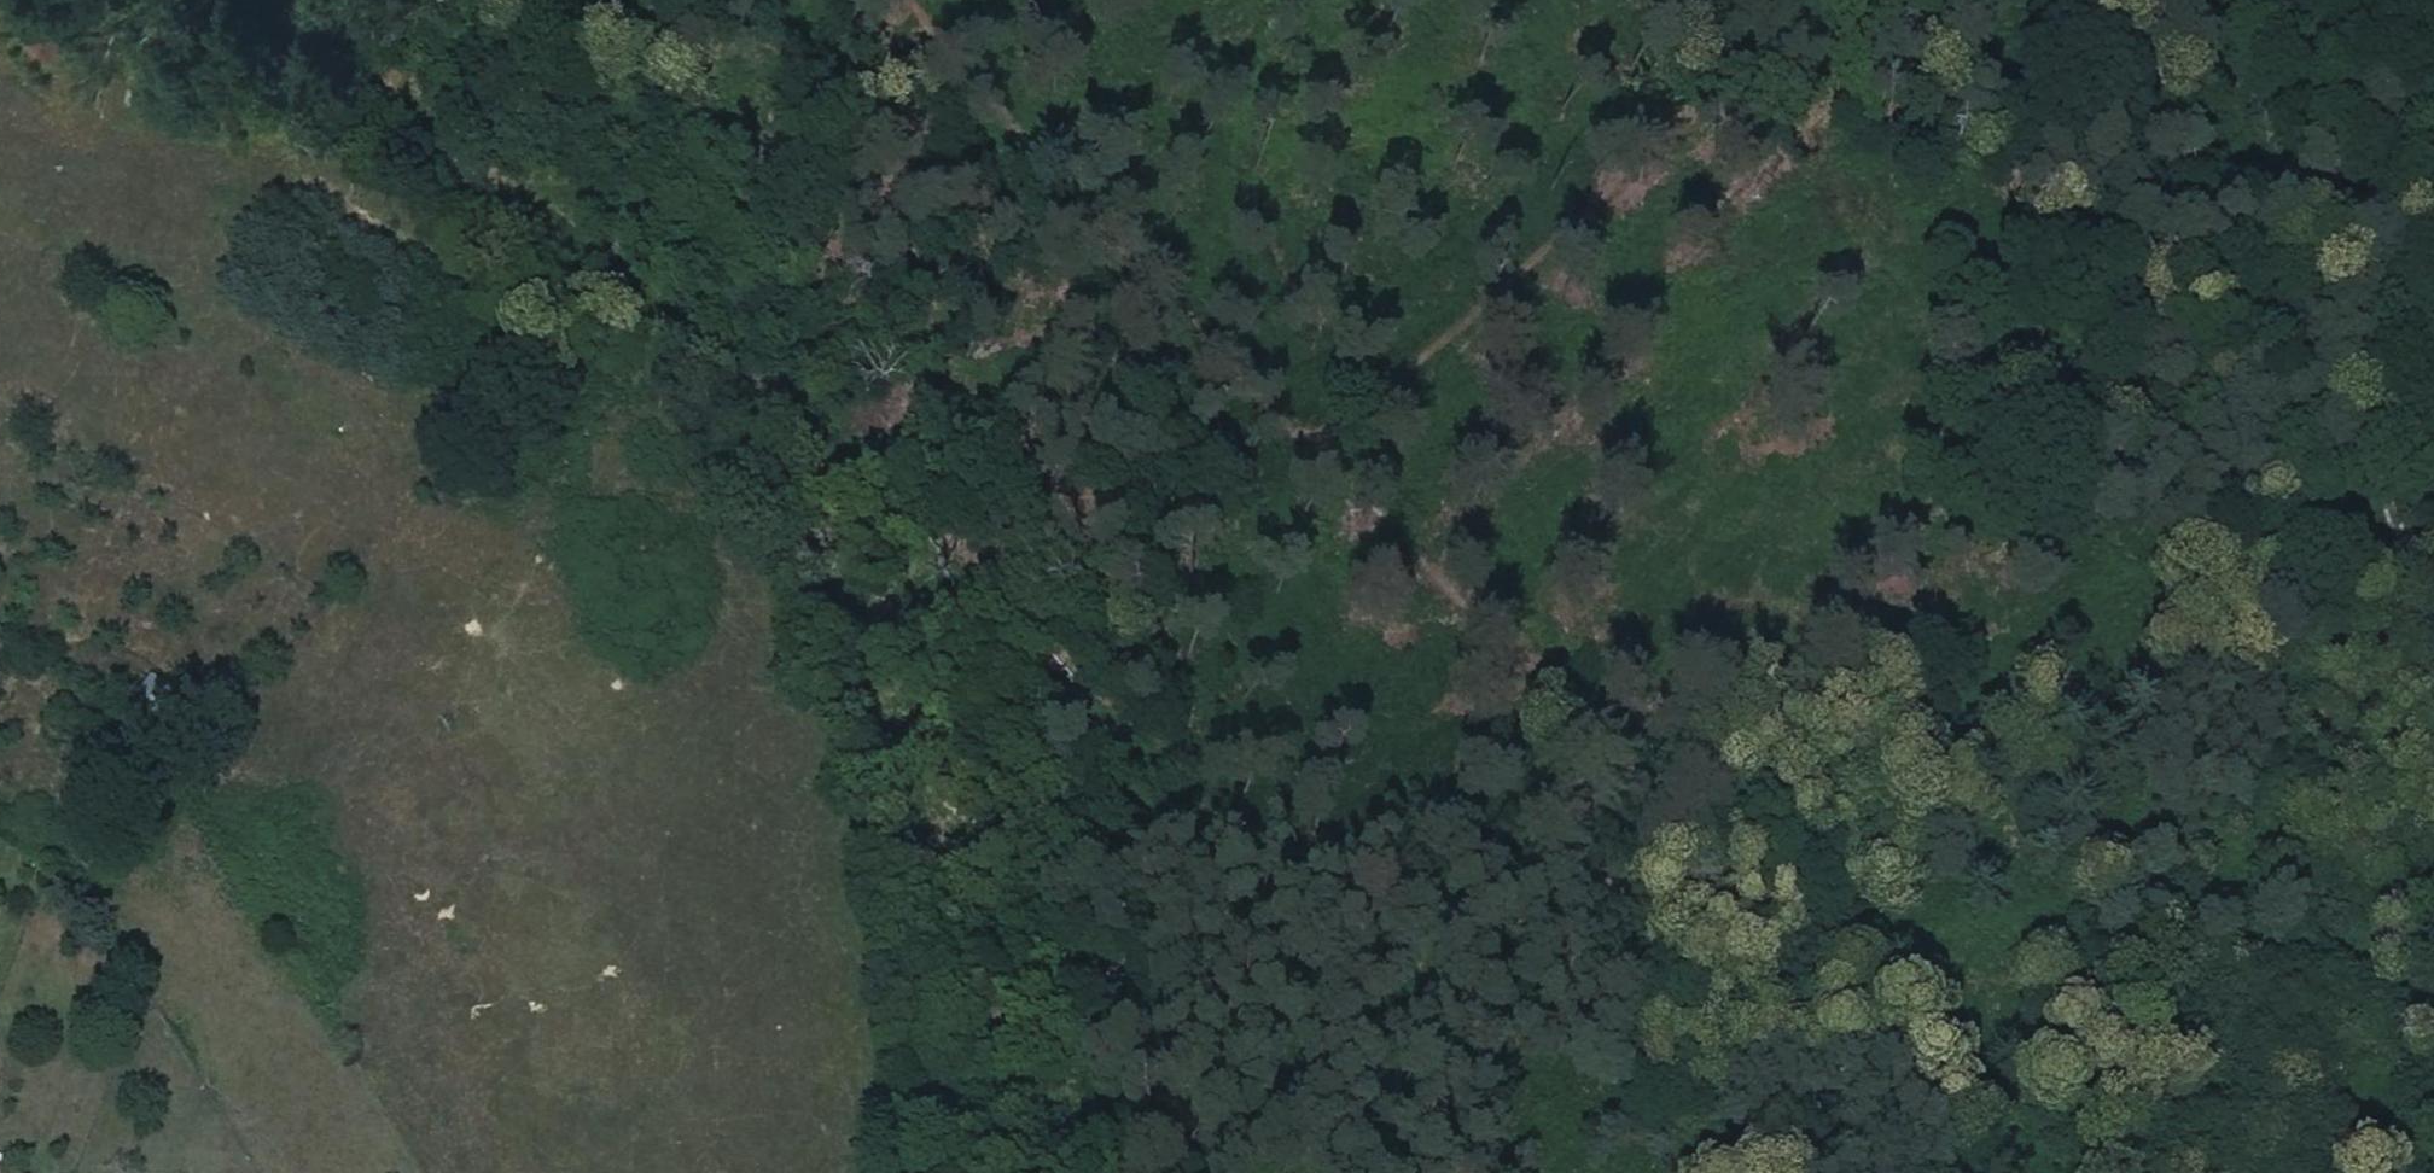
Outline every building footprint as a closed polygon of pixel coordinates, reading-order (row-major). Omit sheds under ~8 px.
[(150,676),(134,706),(156,717),(172,687),(150,676)]
